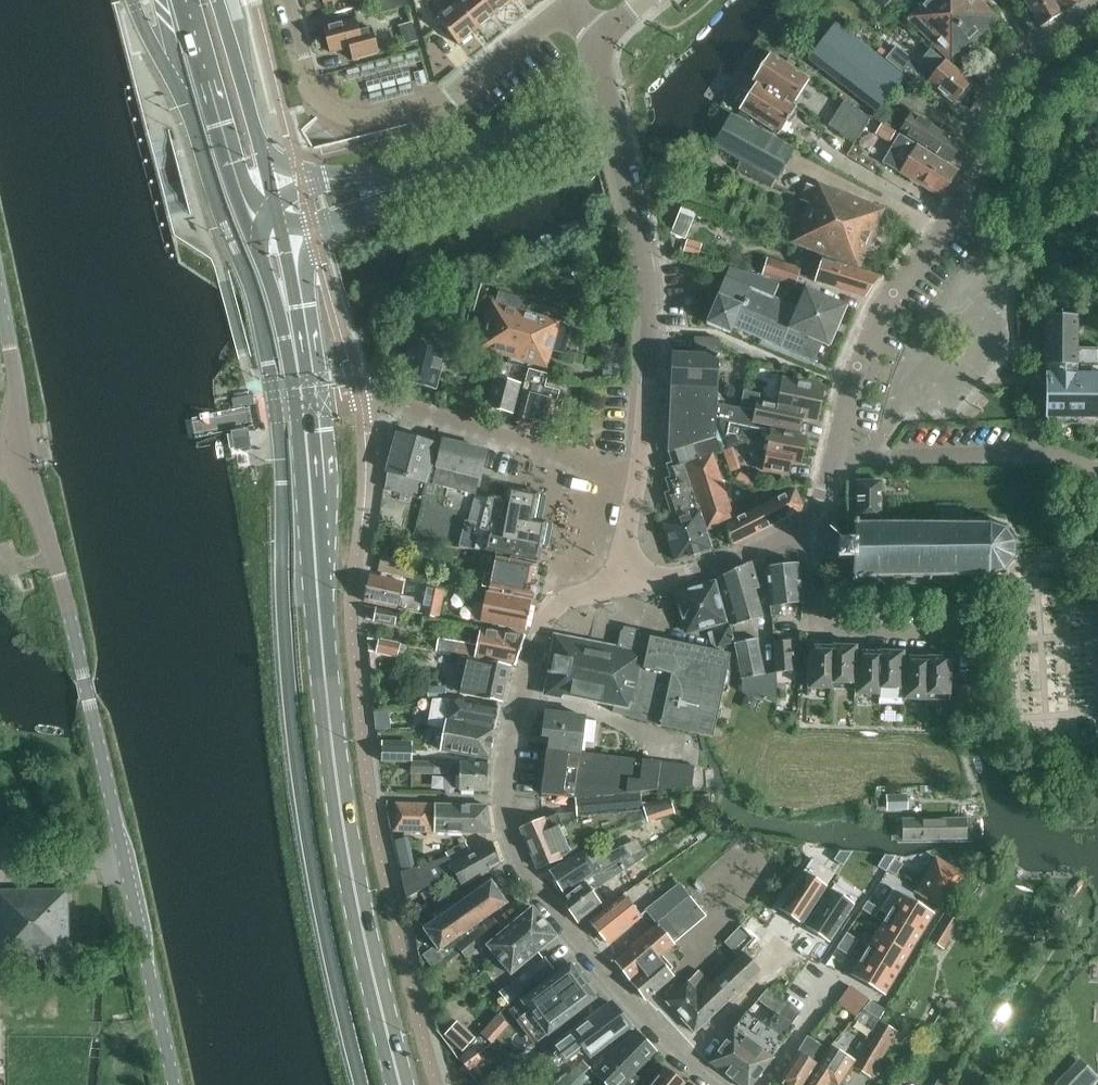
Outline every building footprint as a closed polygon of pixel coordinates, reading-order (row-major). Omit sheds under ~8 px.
[(375,3),(378,14),(408,6),(406,0),(386,0),(375,3)] [(481,0),(463,0),(456,6),(477,32),(495,17),(481,0)] [(512,0),(481,0),(495,17),(514,2),(512,0)] [(893,0),(872,0),(884,10),(893,0)] [(999,17),(981,0),(922,0),(918,3),(921,6),(909,19),(953,63),(999,17)] [(1042,27),(1062,14),(1054,0),(1025,0),(1042,27)] [(1062,14),(1088,1),(1088,0),(1054,0),(1062,14)] [(477,32),(456,6),(437,21),(458,47),(477,32)] [(359,34),(355,22),(323,30),(330,56),(349,51),(353,63),(378,57),(371,31),(359,34)] [(399,26),(404,45),(418,41),(413,22),(399,26)] [(878,112),(905,77),(835,24),(808,59),(878,112)] [(919,64),(897,46),(886,59),(924,89),(929,82),(955,104),(972,83),(931,49),(919,64)] [(754,81),(797,108),(797,107),(793,105),(810,79),(771,54),(769,56),(765,57),(760,64),(761,69),(754,81)] [(797,108),(754,81),(753,81),(757,84),(750,95),(745,96),(741,103),(742,108),(741,110),(780,135),(797,108)] [(843,134),(858,109),(845,101),(830,126),(843,134)] [(858,109),(843,134),(857,142),(872,117),(858,109)] [(778,181),(795,149),(732,114),(715,146),(778,181)] [(963,145),(912,114),(901,132),(951,163),(963,145)] [(896,131),(883,123),(877,132),(891,140),(896,131)] [(959,170),(917,145),(901,135),(884,163),(886,164),(887,164),(942,198),(959,170)] [(885,210),(817,182),(815,187),(811,185),(804,201),(809,203),(792,242),(860,269),(885,210)] [(699,256),(703,244),(689,239),(685,252),(699,256)] [(797,285),(802,269),(767,259),(763,275),(797,285)] [(866,298),(880,277),(822,260),(815,282),(866,298)] [(729,328),(730,326),(816,362),(823,344),(830,347),(848,306),(806,288),(797,307),(773,297),(779,283),(729,269),(718,297),(708,319),(729,328)] [(446,346),(449,336),(417,327),(423,304),(402,299),(394,329),(411,333),(405,358),(396,355),(391,374),(396,375),(395,378),(403,380),(435,389),(446,346)] [(523,361),(535,315),(493,303),(480,349),(523,361)] [(535,315),(523,361),(547,368),(552,351),(565,354),(573,326),(535,315)] [(1077,366),(1077,349),(1078,317),(1046,317),(1045,365),(1048,366),(1077,366)] [(717,419),(717,408),(718,403),(718,388),(719,388),(721,340),(696,339),(695,355),(673,354),(672,386),(676,386),(673,435),(669,437),(674,451),(669,452),(669,453),(717,438),(717,419)] [(1048,366),(1048,416),(1097,417),(1097,349),(1077,349),(1077,366),(1048,366)] [(507,372),(509,364),(500,361),(496,377),(488,407),(514,414),(522,384),(502,379),(503,372),(507,372)] [(567,421),(570,394),(545,387),(549,375),(529,369),(523,392),(525,393),(517,422),(535,427),(535,428),(548,432),(552,419),(567,421)] [(741,412),(717,408),(717,419),(755,426),(756,422),(800,431),(802,422),(817,425),(824,390),(784,382),(779,385),(777,393),(780,398),(778,409),(759,405),(760,398),(744,395),(741,412)] [(253,394),(232,399),(234,408),(255,404),(253,394)] [(802,466),(808,437),(721,420),(720,425),(730,449),(752,440),(769,443),(764,469),(788,475),(790,463),(802,466)] [(249,429),(231,431),(235,451),(252,448),(249,429)] [(421,499),(430,465),(434,453),(436,445),(398,434),(387,473),(388,474),(386,489),(421,499)] [(717,438),(669,453),(673,463),(683,459),(706,531),(725,525),(733,546),(802,512),(804,505),(796,489),(736,519),(714,454),(721,451),(717,438)] [(437,466),(430,465),(421,499),(432,502),(437,486),(476,495),(480,480),(488,451),(444,440),(437,466)] [(713,549),(706,531),(683,459),(673,463),(667,465),(671,477),(666,479),(670,492),(665,494),(674,521),(664,524),(676,561),(713,549)] [(857,481),(857,522),(859,522),(859,524),(881,524),(882,481),(857,481)] [(489,496),(482,524),(476,548),(539,560),(546,524),(544,523),(532,521),(538,494),(510,489),(508,500),(489,496)] [(859,522),(857,522),(855,522),(855,541),(839,542),(839,559),(855,560),(854,579),(990,576),(1005,571),(1015,558),(1015,543),(1006,530),(990,526),(962,526),(962,513),(943,512),(943,525),(881,524),(859,524),(859,522)] [(475,550),(476,548),(482,524),(466,520),(459,546),(475,550)] [(481,587),(489,589),(489,591),(534,599),(534,595),(536,595),(537,595),(539,594),(539,593),(540,593),(540,592),(541,591),(541,590),(541,589),(540,588),(540,587),(539,586),(538,585),(536,585),(537,581),(535,581),(538,564),(496,555),(492,575),(484,574),(481,587)] [(415,564),(379,556),(375,572),(411,580),(415,564)] [(734,626),(764,618),(756,589),(760,589),(753,566),(748,563),(720,577),(734,626)] [(773,616),(783,615),(782,606),(803,603),(798,564),(767,568),(773,616)] [(370,576),(365,602),(367,602),(399,609),(399,611),(421,616),(440,620),(446,592),(427,588),(424,601),(401,596),(404,583),(370,576)] [(688,632),(724,621),(714,585),(678,595),(688,632)] [(528,631),(533,602),(470,590),(468,602),(484,605),(481,622),(528,631)] [(396,625),(399,612),(377,608),(374,621),(396,625)] [(718,648),(735,643),(730,624),(712,629),(713,631),(708,633),(712,647),(717,646),(718,648)] [(455,655),(469,657),(516,665),(525,638),(480,629),(477,645),(434,638),(432,651),(455,655)] [(731,655),(678,643),(622,631),(618,647),(597,643),(596,648),(558,641),(548,691),(615,704),(613,713),(661,726),(699,735),(714,738),(731,655)] [(778,673),(777,673),(766,675),(758,638),(734,644),(742,680),(743,680),(742,693),(777,704),(778,673)] [(399,658),(401,644),(380,640),(376,653),(399,658)] [(777,673),(778,673),(789,672),(795,671),(793,640),(774,642),(777,673)] [(858,657),(859,647),(815,646),(815,651),(809,651),(808,688),(833,689),(833,682),(856,683),(855,694),(880,695),(881,688),(903,689),(902,699),(927,700),(928,694),(952,695),(953,659),(909,657),(909,663),(905,662),(906,653),(881,652),(862,651),(862,657),(858,657)] [(512,666),(469,657),(460,694),(504,703),(512,666)] [(789,675),(789,672),(778,673),(779,682),(783,682),(789,675)] [(976,714),(977,686),(959,685),(958,713),(976,714)] [(464,722),(495,728),(498,707),(451,698),(439,699),(434,727),(445,729),(463,731),(464,722)] [(378,729),(392,728),(391,710),(376,711),(377,722),(378,729)] [(575,799),(641,792),(693,787),(696,766),(581,753),(585,717),(546,712),(543,738),(549,739),(542,794),(575,799)] [(490,759),(495,728),(464,722),(463,731),(445,729),(441,751),(490,759)] [(412,762),(413,762),(413,747),(382,746),(382,761),(412,762)] [(413,762),(412,762),(411,774),(460,775),(460,791),(488,792),(489,764),(461,763),(413,762)] [(644,822),(642,805),(641,792),(575,799),(577,812),(559,812),(541,820),(521,828),(539,869),(562,858),(586,844),(585,842),(644,822)] [(907,808),(907,794),(887,795),(887,809),(907,808)] [(670,799),(642,805),(644,822),(674,812),(670,799)] [(491,833),(488,806),(396,804),(395,831),(434,832),(491,833)] [(895,847),(974,846),(973,822),(895,823),(895,847)] [(453,863),(449,857),(402,874),(408,899),(455,872),(463,886),(502,864),(492,842),(472,853),(453,863)] [(453,863),(472,853),(466,842),(446,852),(449,857),(453,863)] [(565,892),(629,851),(626,845),(596,860),(589,848),(552,871),(565,892)] [(585,881),(560,899),(579,923),(580,923),(603,904),(602,903),(606,900),(607,902),(627,889),(618,876),(628,869),(649,856),(645,849),(632,856),(630,852),(585,881)] [(839,854),(832,866),(840,871),(847,859),(839,854)] [(887,856),(879,868),(887,873),(895,861),(887,856)] [(943,906),(962,876),(937,860),(919,891),(943,906)] [(781,909),(804,923),(828,884),(806,870),(781,909)] [(457,947),(481,927),(479,924),(508,904),(492,881),(424,929),(436,946),(423,955),(433,968),(444,958),(457,947)] [(666,912),(688,894),(681,884),(658,902),(666,912)] [(809,926),(831,940),(856,902),(833,887),(809,926)] [(70,958),(68,890),(0,890),(0,959),(70,958)] [(868,902),(880,909),(885,901),(873,893),(868,902)] [(900,893),(888,914),(921,934),(934,913),(900,893)] [(609,944),(643,918),(624,895),(591,922),(609,944)] [(691,896),(659,924),(675,943),(708,916),(691,896)] [(863,910),(875,918),(880,909),(868,902),(863,910)] [(498,960),(545,922),(533,908),(487,947),(498,960)] [(761,945),(775,930),(755,911),(725,943),(738,956),(754,938),(761,945)] [(943,948),(959,922),(944,913),(928,939),(943,948)] [(888,914),(876,934),(909,954),(921,934),(888,914)] [(545,922),(498,960),(510,975),(557,937),(545,922)] [(484,924),(481,927),(457,947),(466,958),(493,935),(484,924)] [(677,945),(675,943),(659,924),(616,961),(647,1000),(675,976),(660,959),(677,945)] [(842,941),(854,949),(859,941),(848,933),(842,941)] [(876,934),(864,954),(897,974),(909,954),(876,934)] [(837,950),(849,957),(854,949),(842,941),(837,950)] [(695,1032),(761,971),(745,954),(712,984),(699,970),(689,981),(666,1002),(695,1032)] [(864,954),(851,975),(885,995),(897,974),(864,954)] [(507,1006),(525,992),(555,969),(546,957),(498,994),(507,1006)] [(548,1036),(597,998),(571,964),(522,1001),(548,1036)] [(776,1013),(792,1024),(801,1012),(768,988),(758,999),(776,1013)] [(859,1016),(866,1005),(869,1001),(851,988),(839,1005),(858,1018),(859,1016)] [(591,1057),(631,1027),(612,1003),(553,1047),(566,1062),(584,1048),(591,1057)] [(879,1013),(866,1005),(859,1016),(872,1024),(879,1013)] [(767,1026),(767,1025),(749,1013),(710,1063),(733,1081),(742,1068),(735,1063),(741,1054),(745,1057),(767,1026)] [(776,1013),(767,1025),(767,1026),(745,1057),(741,1054),(735,1063),(742,1068),(733,1081),(739,1084),(754,1084),(797,1028),(793,1025),(792,1024),(776,1013)] [(872,1078),(899,1032),(879,1020),(852,1066),(872,1078)] [(454,1023),(444,1035),(459,1049),(470,1038),(454,1023)] [(645,1084),(635,1074),(657,1052),(636,1031),(594,1072),(593,1074),(594,1074),(605,1084),(644,1084),(645,1084)] [(828,1049),(808,1036),(798,1052),(779,1081),(785,1084),(805,1084),(828,1049)] [(805,1084),(829,1084),(831,1083),(834,1084),(839,1084),(854,1061),(830,1045),(828,1049),(805,1084)] [(1055,1084),(1056,1084),(1091,1084),(1097,1078),(1097,1076),(1080,1059),(1055,1084)] [(594,1072),(583,1060),(567,1076),(565,1074),(553,1084),(583,1084),(594,1074),(593,1074),(594,1072)] [(686,1084),(665,1067),(651,1084),(685,1084),(686,1084)]
